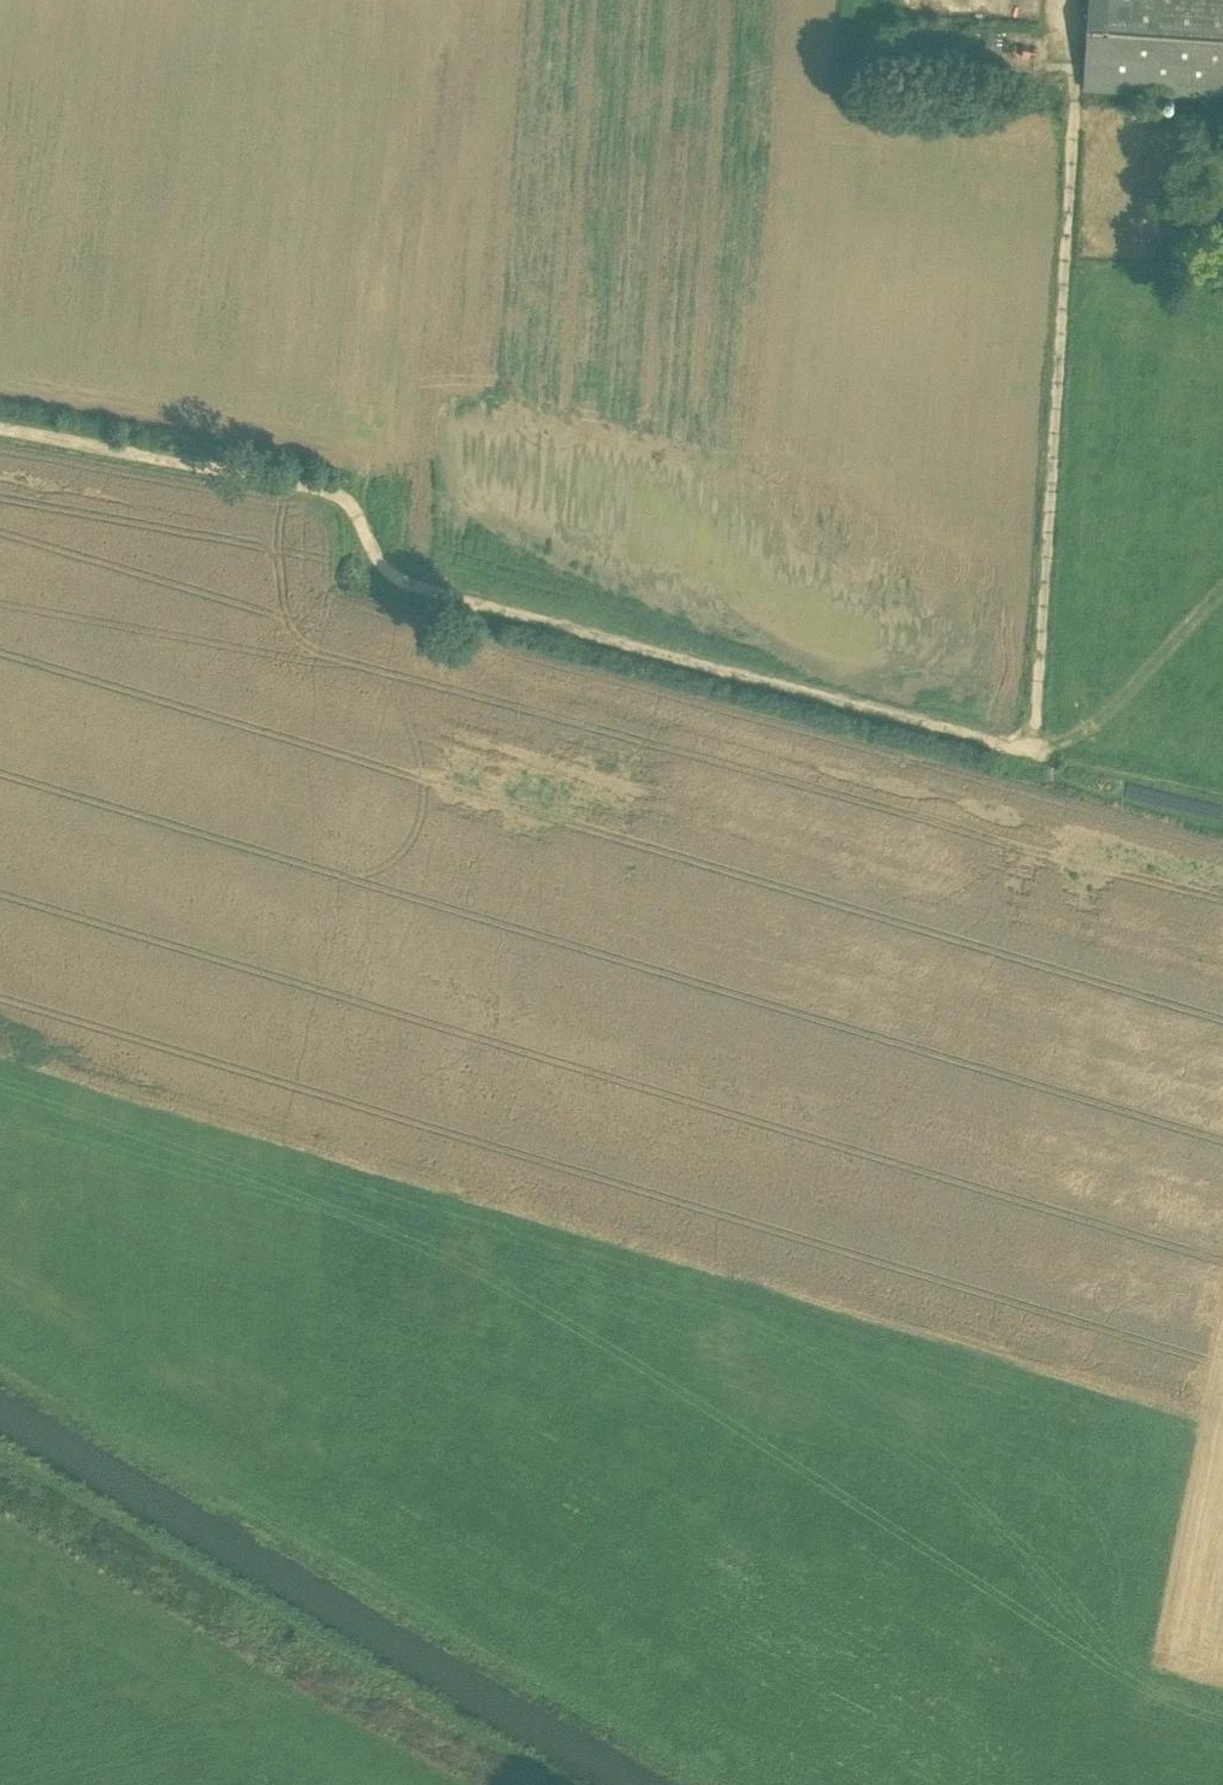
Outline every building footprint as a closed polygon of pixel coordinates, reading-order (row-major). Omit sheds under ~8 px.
[(996,9),(995,0),(981,0),(983,11),(996,9)] [(1085,89),(1222,98),(1222,0),(1091,0),(1085,89)]
